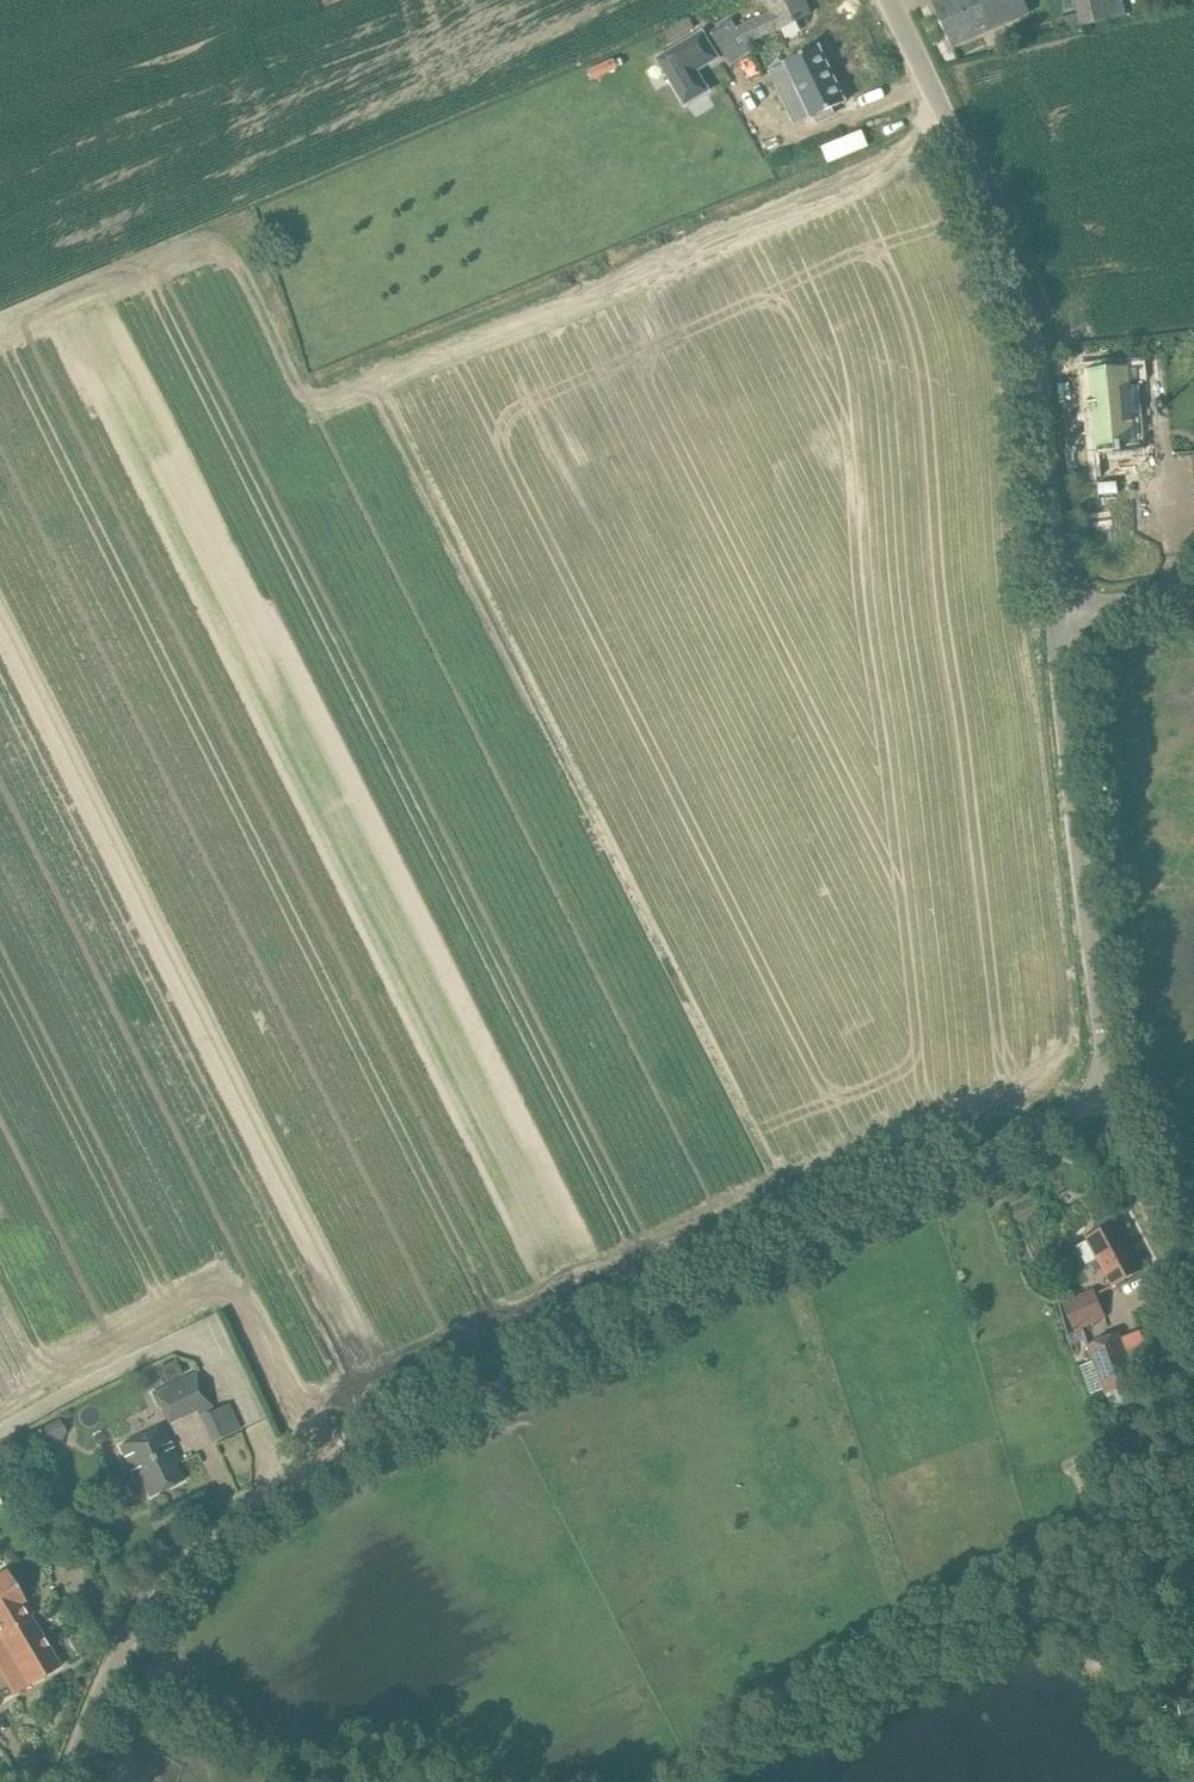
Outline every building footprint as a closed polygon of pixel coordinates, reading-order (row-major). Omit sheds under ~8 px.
[(772,12),(737,28),(731,19),(711,32),(732,65),(753,51),(748,44),(779,27),(780,28),(810,14),(803,0),(767,0),(772,12)] [(1021,0),(939,0),(933,3),(952,47),(1027,14),(1021,0)] [(1104,0),(1075,0),(1081,26),(1108,20),(1104,0)] [(694,19),(671,32),(679,44),(701,31),(694,19)] [(703,31),(656,58),(685,105),(710,90),(698,70),(707,65),(719,58),(703,31)] [(805,46),(771,62),(798,118),(832,102),(805,46)] [(618,57),(587,70),(592,81),(623,68),(618,57)] [(1076,379),(1070,380),(1070,381),(1076,381),(1080,416),(1074,417),(1074,420),(1084,419),(1087,451),(1105,450),(1106,458),(1111,458),(1110,449),(1123,448),(1120,420),(1131,419),(1128,390),(1133,390),(1133,388),(1128,388),(1127,376),(1132,375),(1131,374),(1111,375),(1076,379)] [(1168,514),(1140,516),(1141,532),(1169,530),(1168,514)] [(1142,1270),(1115,1222),(1087,1237),(1113,1286),(1142,1270)] [(1106,1318),(1093,1288),(1062,1301),(1075,1331),(1106,1318)] [(1138,1380),(1120,1334),(1087,1346),(1104,1393),(1138,1380)] [(214,1407),(197,1371),(151,1392),(157,1405),(159,1404),(168,1424),(197,1410),(199,1414),(214,1407)] [(233,1403),(204,1416),(215,1442),(244,1429),(233,1403)] [(37,1431),(48,1451),(56,1447),(64,1434),(57,1420),(37,1431)] [(180,1461),(163,1425),(119,1445),(137,1481),(141,1479),(150,1497),(184,1480),(176,1463),(180,1461)] [(6,1570),(0,1574),(0,1635),(0,1636),(0,1680),(10,1696),(60,1665),(22,1602),(25,1600),(6,1570)] [(1171,1668),(1185,1742),(1193,1740),(1193,1664),(1171,1668)]
